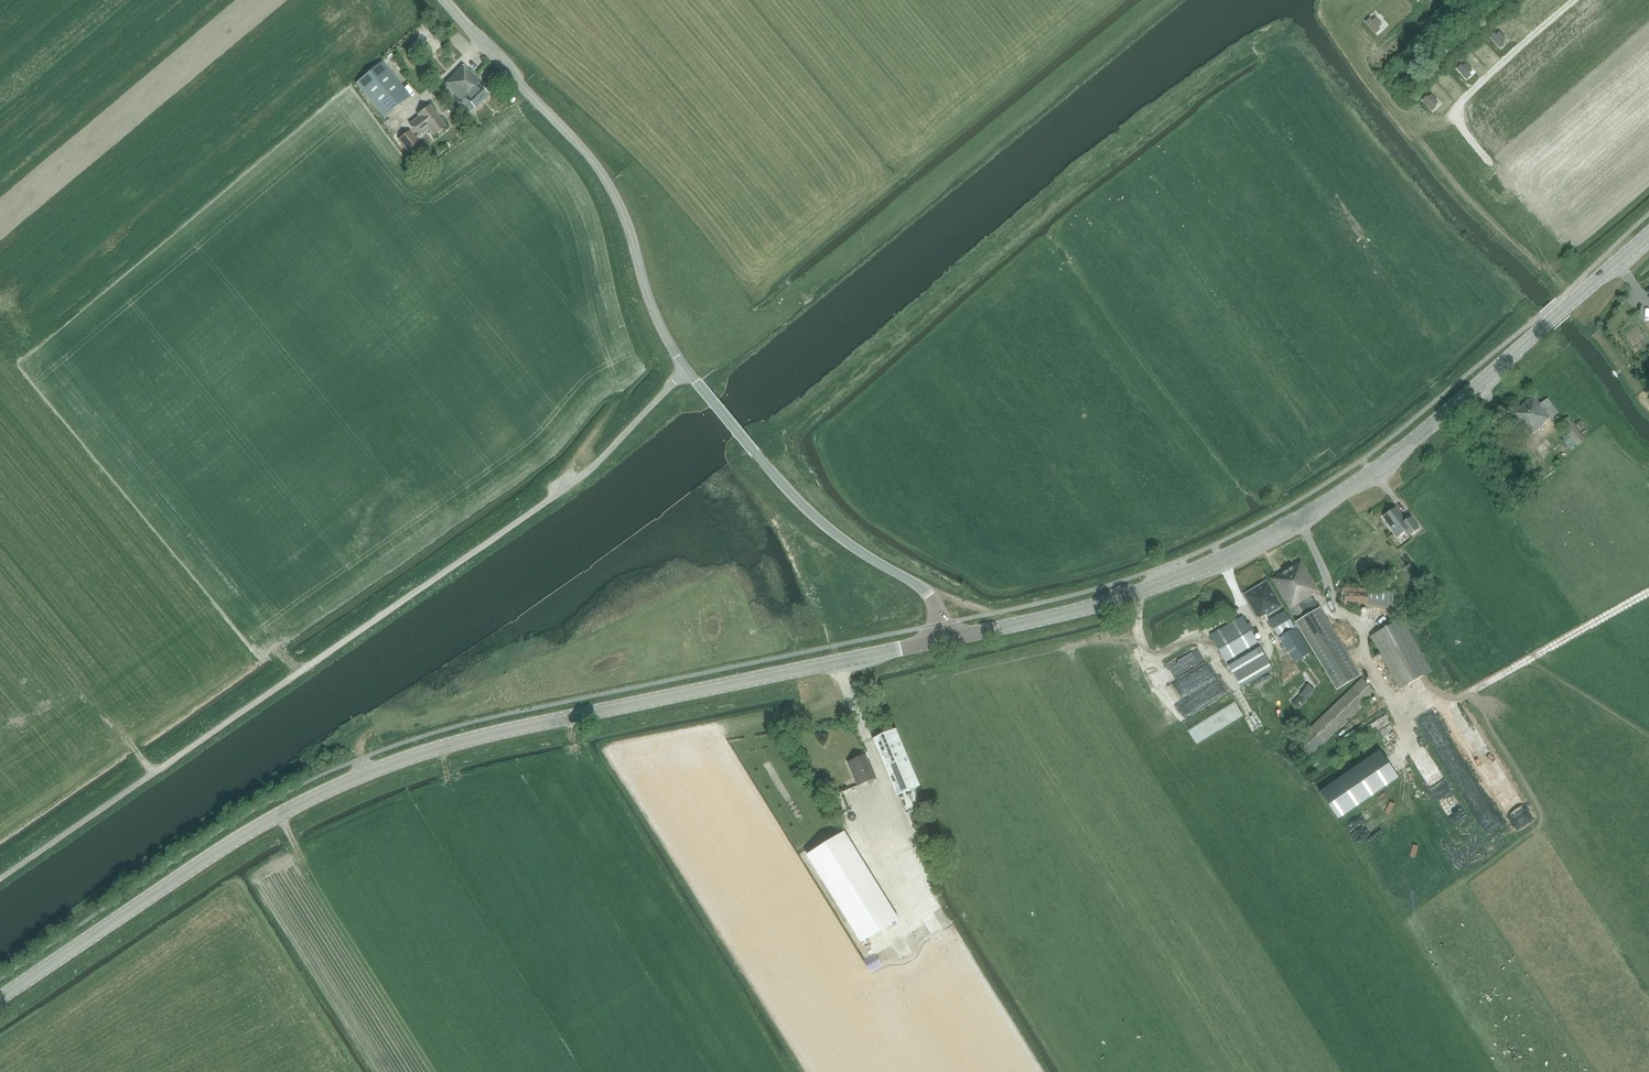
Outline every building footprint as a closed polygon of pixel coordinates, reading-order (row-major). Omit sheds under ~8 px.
[(1374,18),(1371,21),(1369,19),(1365,23),(1375,34),(1379,30),(1377,27),(1380,24),(1374,18)] [(423,26),(418,31),(434,48),(439,43),(423,26)] [(1490,38),(1500,49),(1504,45),(1502,42),(1505,39),(1499,32),(1496,35),(1495,34),(1490,38)] [(384,117),(410,96),(382,62),(356,83),(384,117)] [(476,107),(489,95),(479,85),(478,86),(476,84),(481,80),(471,70),(470,71),(464,65),(446,83),(463,101),(461,103),(470,112),(475,106),(476,107)] [(1422,101),(1431,111),(1436,107),(1433,105),(1437,102),(1431,95),(1427,98),(1426,97),(1422,101)] [(435,135),(447,126),(431,105),(419,115),(421,116),(410,124),(419,136),(429,128),(435,135)] [(420,146),(418,143),(410,132),(399,140),(410,154),(420,146)] [(1503,189),(1501,187),(1504,185),(1498,178),(1495,180),(1494,179),(1489,182),(1499,193),(1503,189)] [(1551,419),(1560,413),(1549,398),(1540,405),(1534,397),(1513,412),(1530,435),(1543,425),(1543,424),(1551,418),(1551,419)] [(1577,445),(1585,439),(1569,418),(1561,424),(1568,433),(1562,438),(1570,449),(1576,445),(1577,445)] [(1587,432),(1581,421),(1576,425),(1583,435),(1587,432)] [(1382,518),(1398,538),(1405,533),(1409,537),(1420,528),(1412,517),(1406,521),(1396,507),(1382,518)] [(1313,595),(1319,592),(1301,562),(1273,579),(1294,614),(1296,614),(1297,615),(1300,614),(1301,616),(1319,606),(1313,595)] [(1266,616),(1282,607),(1268,582),(1245,595),(1259,618),(1265,614),(1266,616)] [(1399,593),(1369,591),(1343,588),(1341,605),(1367,608),(1397,611),(1399,593)] [(1338,690),(1360,676),(1320,609),(1297,622),(1338,690)] [(1294,663),(1310,654),(1285,613),(1270,622),(1294,663)] [(1250,623),(1247,625),(1242,617),(1210,635),(1241,688),(1273,670),(1252,633),(1255,631),(1250,623)] [(1351,635),(1344,618),(1333,623),(1340,640),(1351,635)] [(1400,689),(1431,672),(1401,619),(1370,636),(1400,689)] [(1323,743),(1376,693),(1362,679),(1310,729),(1295,744),(1308,758),(1323,743)] [(1307,700),(1315,690),(1308,684),(1299,695),(1292,703),(1298,709),(1307,701),(1307,700)] [(874,739),(898,796),(920,786),(896,729),(874,739)] [(1380,751),(1320,792),(1339,819),(1399,778),(1380,751)] [(874,780),(876,778),(866,756),(848,763),(858,787),(868,782),(869,786),(875,783),(874,780)] [(807,855),(861,943),(899,920),(845,832),(807,855)] [(915,874),(923,869),(909,845),(873,868),(893,901),(894,901),(903,915),(935,895),(928,881),(903,895),(898,887),(917,875),(915,874)]
